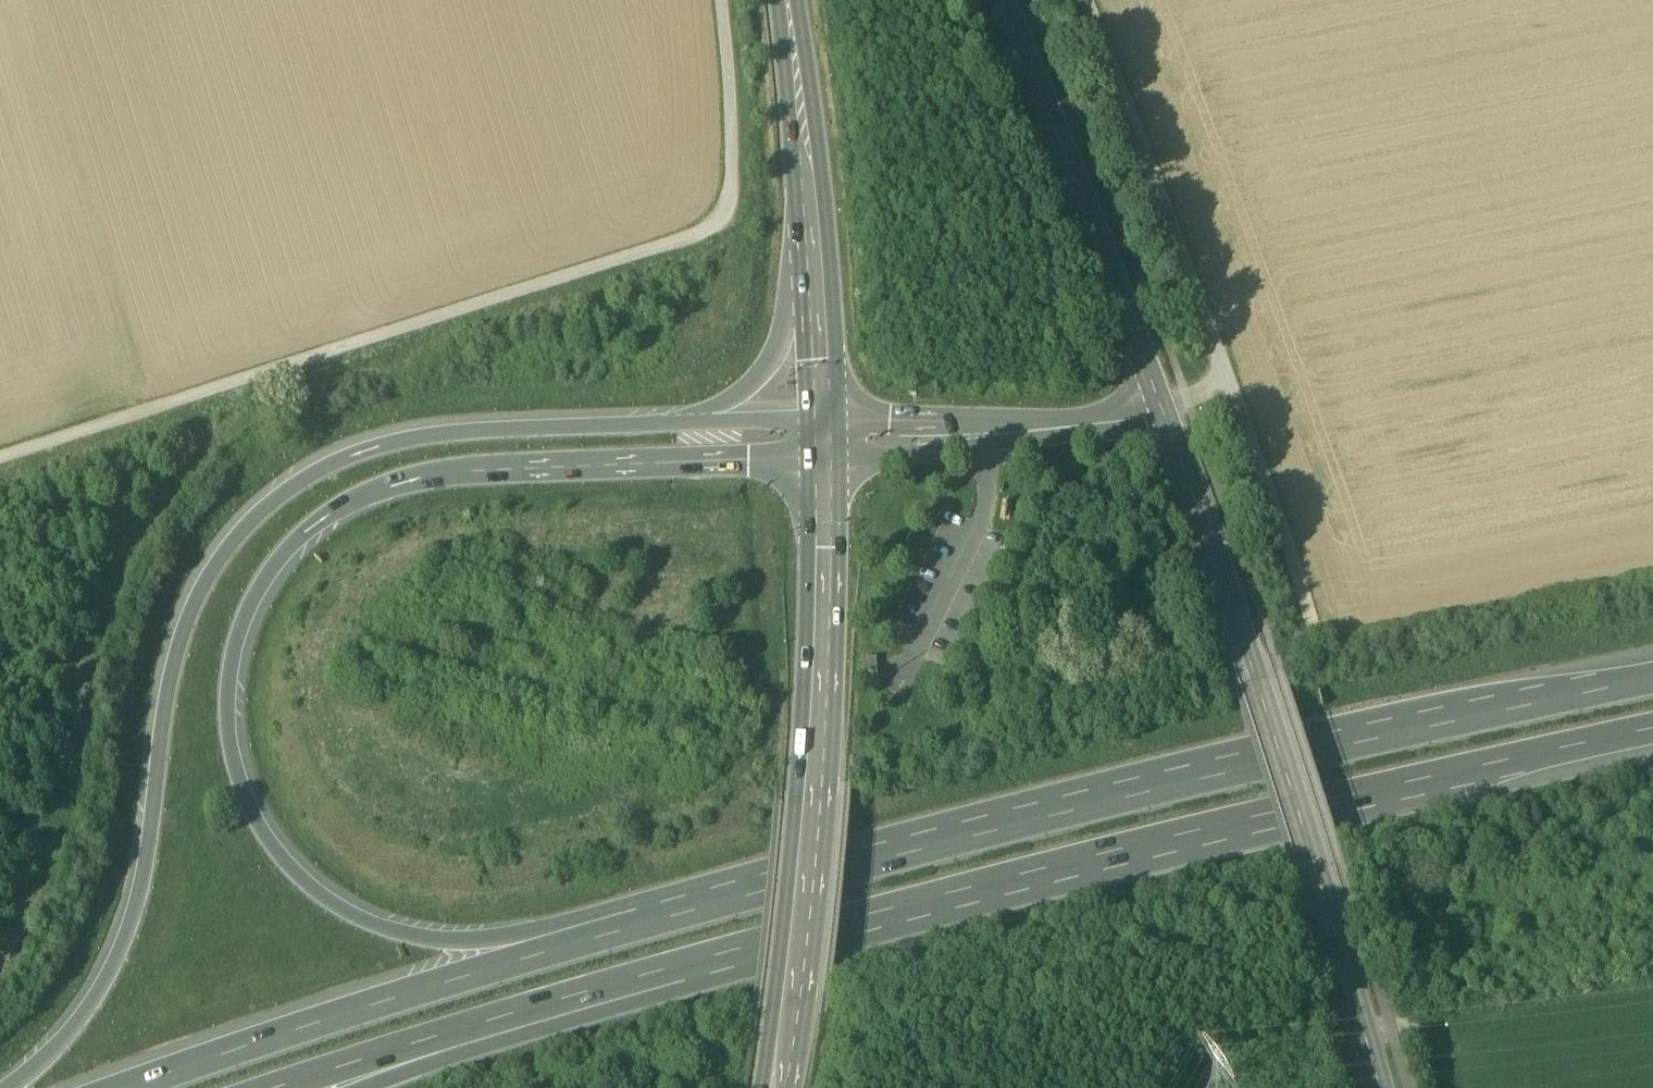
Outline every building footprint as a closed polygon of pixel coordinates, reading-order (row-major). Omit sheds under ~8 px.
[(863,672),(876,673),(877,660),(864,659),(863,672)]
